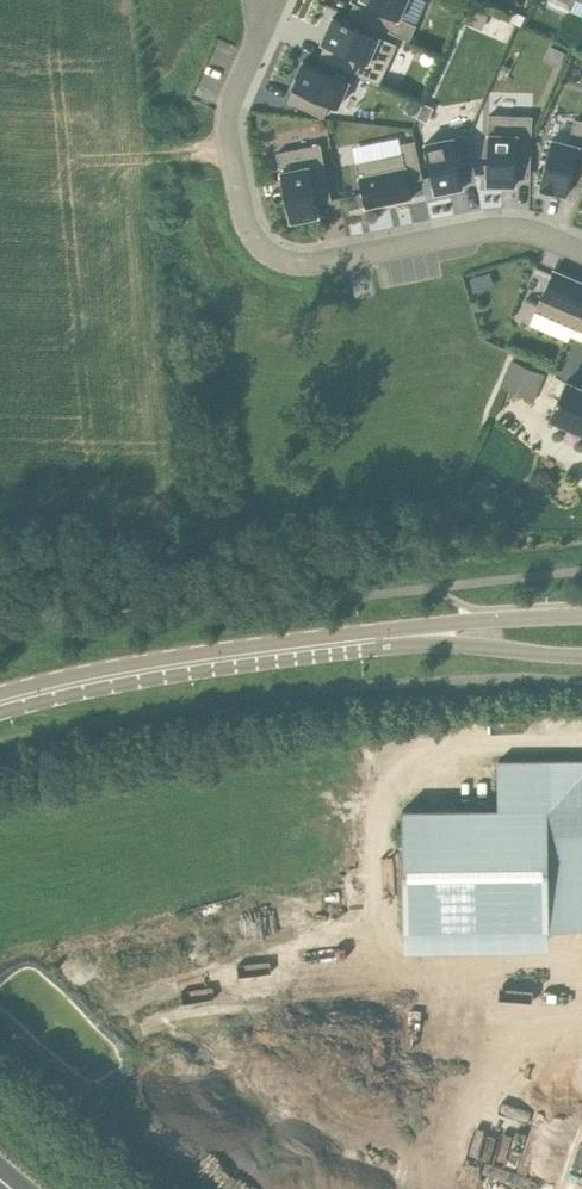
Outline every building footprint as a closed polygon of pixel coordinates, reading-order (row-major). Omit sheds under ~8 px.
[(355,1),(363,4),(358,18),(410,40),(416,26),(399,18),(407,0),(353,0),(355,1)] [(487,16),(468,7),(462,21),(482,29),(487,16)] [(527,13),(514,7),(509,19),(522,25),(527,13)] [(333,48),(327,61),(379,84),(396,45),(333,17),(321,43),(325,45),(333,48)] [(565,54),(549,47),(543,61),(559,68),(565,54)] [(294,89),(302,93),(296,106),(324,118),(329,105),(337,108),(349,82),(302,62),(296,76),(295,76),(290,87),(294,89)] [(434,109),(424,105),(418,118),(427,123),(434,109)] [(516,173),(530,174),(532,117),(489,115),(487,185),(515,186),(516,179),(516,173)] [(313,122),(315,131),(325,129),(323,120),(313,122)] [(572,184),(581,186),(581,121),(575,120),(569,143),(552,139),(539,189),(555,193),(555,192),(567,195),(569,189),(570,183),(572,184)] [(425,145),(435,195),(464,188),(460,169),(473,167),(467,136),(425,145)] [(365,208),(412,198),(408,182),(422,179),(415,142),(400,145),(402,154),(356,164),(365,208)] [(320,145),(277,153),(290,221),(319,216),(316,203),(331,200),(320,145)] [(553,270),(535,312),(581,332),(581,283),(553,270)] [(546,374),(533,369),(513,359),(500,387),(533,402),(546,374)] [(566,382),(550,419),(570,427),(572,423),(581,427),(579,431),(581,432),(581,389),(566,382)] [(573,760),(499,761),(500,809),(404,810),(405,834),(406,933),(581,930),(581,769),(573,760)]
